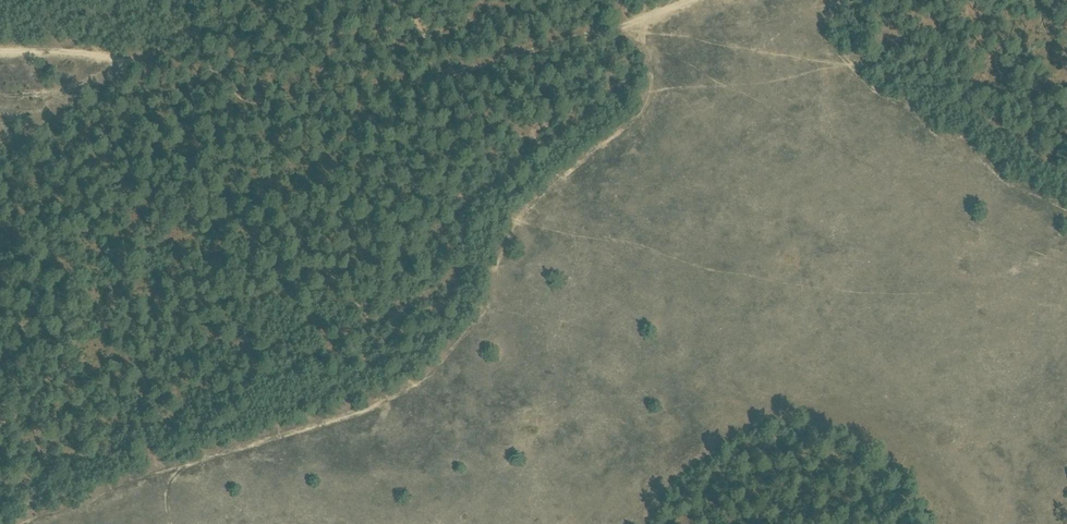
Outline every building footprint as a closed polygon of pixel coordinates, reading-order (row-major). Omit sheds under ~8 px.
[(689,458),(693,462),(702,453),(698,449),(689,458)]
